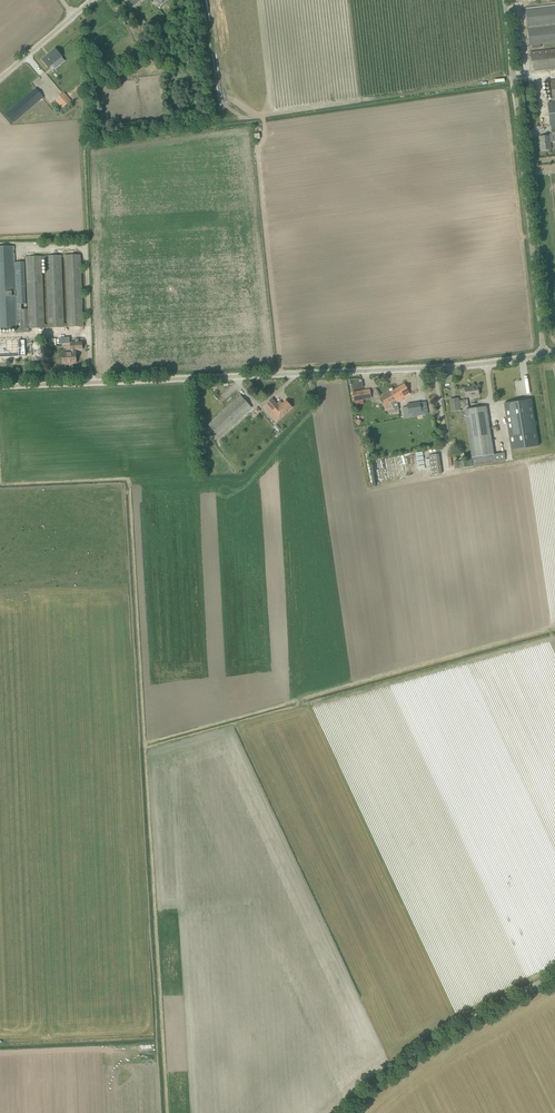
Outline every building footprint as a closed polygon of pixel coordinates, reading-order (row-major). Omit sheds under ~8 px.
[(525,9),(529,46),(531,45),(532,48),(541,47),(541,44),(554,43),(554,6),(525,9)] [(55,48),(41,60),(49,68),(62,57),(55,48)] [(530,52),(532,72),(554,69),(554,50),(530,52)] [(13,123),(43,97),(36,88),(6,114),(13,123)] [(63,94),(57,98),(55,100),(63,108),(70,102),(63,94)] [(549,136),(539,137),(541,151),(551,150),(549,136)] [(24,262),(15,262),(14,246),(0,247),(0,330),(17,329),(17,331),(29,330),(29,329),(28,309),(22,310),(21,304),(26,304),(25,287),(26,287),(24,262)] [(45,328),(48,327),(48,328),(64,327),(84,326),(81,255),(65,255),(68,323),(64,323),(61,255),(26,257),(28,309),(29,329),(45,328)] [(0,341),(0,359),(26,358),(25,340),(0,341)] [(76,363),(76,354),(76,349),(82,349),(82,342),(71,343),(71,353),(67,353),(67,355),(62,355),(63,364),(76,363)] [(404,384),(392,391),(381,397),(387,409),(392,406),(396,411),(398,410),(397,403),(403,400),(403,399),(411,395),(404,384)] [(466,397),(479,395),(477,386),(465,388),(466,397)] [(355,405),(364,403),(363,399),(371,398),(370,389),(353,392),(354,401),(355,401),(355,405)] [(241,395),(237,399),(208,425),(219,437),(252,407),(241,395)] [(473,466),(495,462),(486,406),(465,410),(464,405),(468,404),(467,399),(459,401),(458,398),(450,399),(452,412),(460,410),(461,417),(462,417),(462,420),(461,420),(462,424),(467,423),(469,437),(472,458),(473,466)] [(277,404),(272,399),(266,404),(279,419),(292,407),(292,406),(290,403),(289,404),(286,400),(281,405),(278,403),(277,404)] [(531,399),(504,404),(511,450),(539,446),(531,399)] [(405,418),(422,415),(422,414),(428,413),(426,401),(407,405),(407,407),(402,408),(405,418)]
